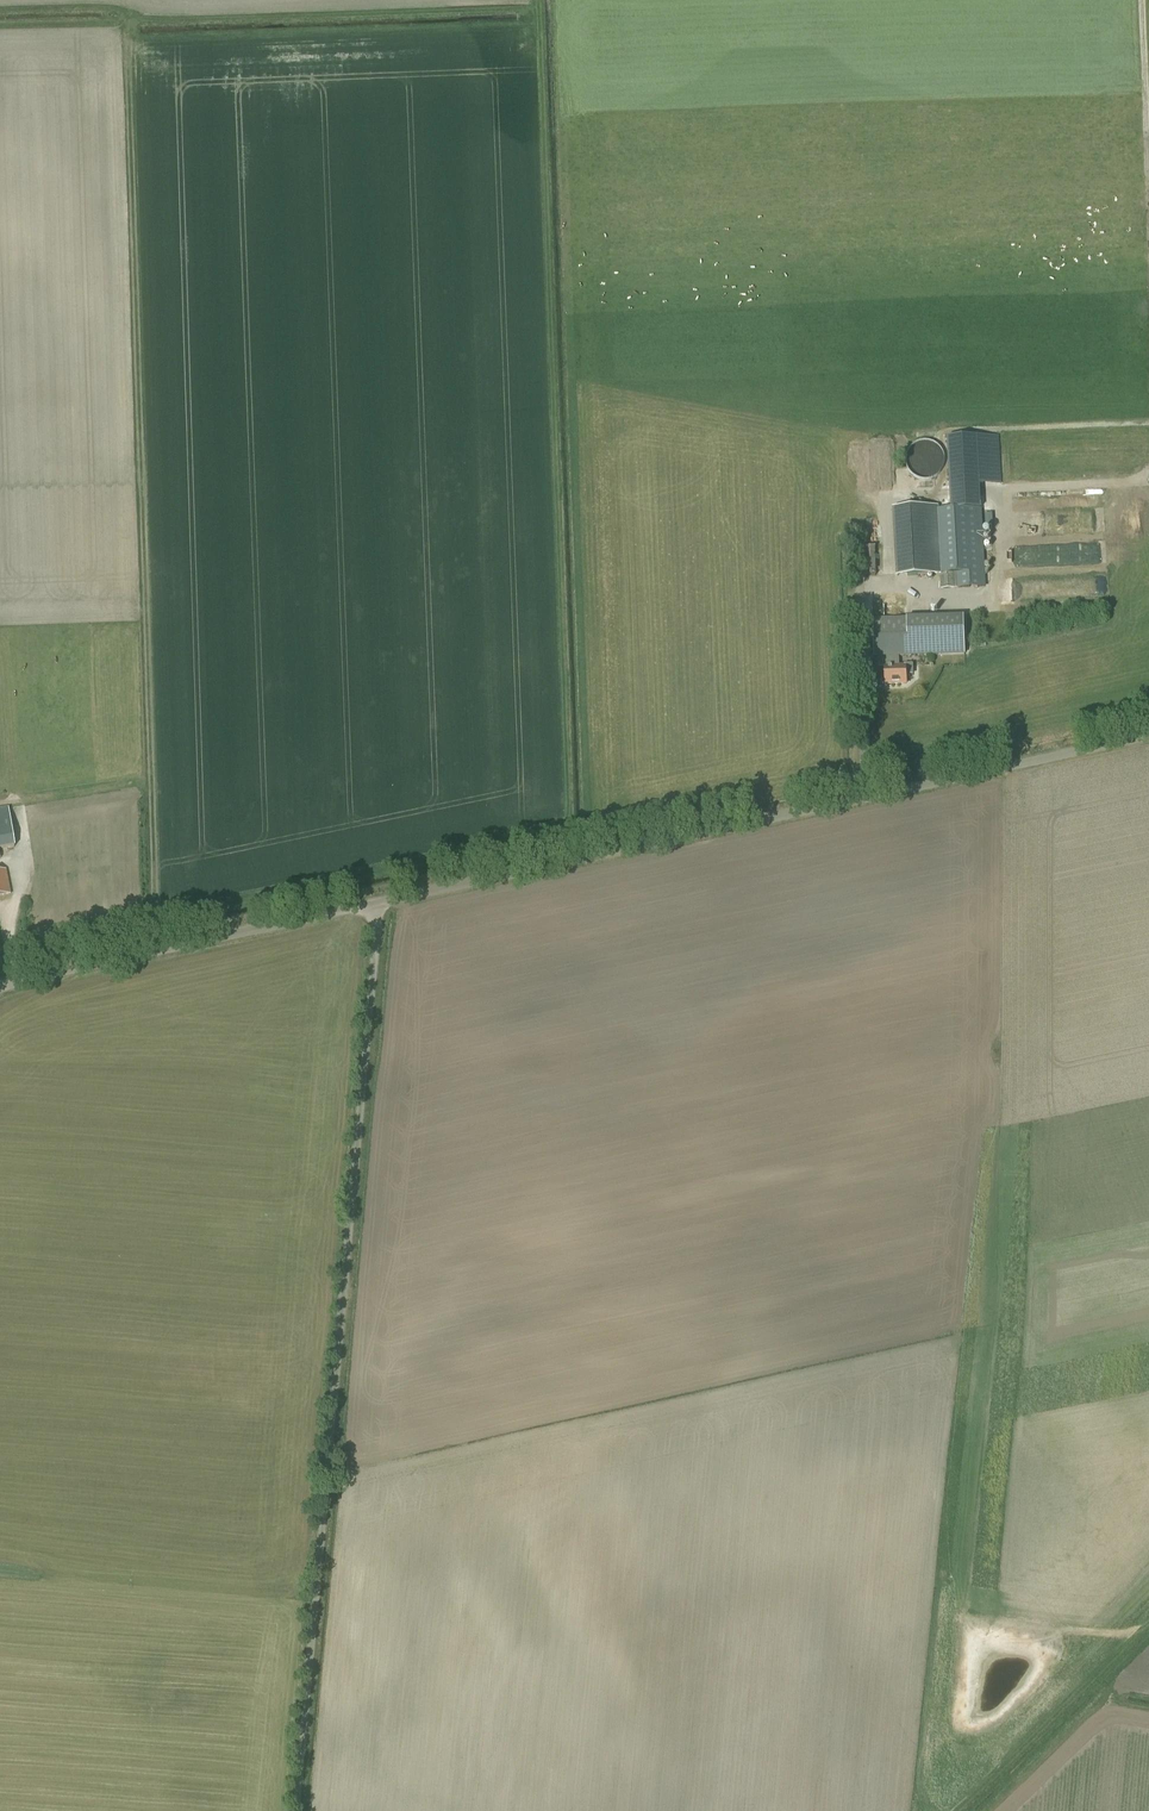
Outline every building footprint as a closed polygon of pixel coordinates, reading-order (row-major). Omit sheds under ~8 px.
[(999,437),(948,440),(951,508),(981,507),(980,485),(1002,484),(999,437)] [(938,445),(935,444),(934,443),(932,442),(930,441),(928,441),(926,441),(925,441),(923,441),(922,441),(919,442),(917,443),(916,444),(914,445),(913,446),(912,447),(911,448),(910,449),(909,450),(908,451),(908,453),(907,454),(907,455),(907,457),(906,458),(906,460),(906,462),(906,463),(907,465),(907,466),(907,467),(908,468),(909,470),(910,472),(912,474),(913,475),(914,476),(915,477),(917,478),(920,479),(922,479),(923,479),(924,480),(927,480),(929,479),(930,479),(932,479),(933,478),(936,477),(937,475),(939,474),(940,473),(941,472),(942,471),(943,469),(943,468),(944,467),(944,466),(945,464),(945,462),(945,461),(945,459),(945,458),(944,456),(944,454),(943,452),(942,450),(941,448),(940,447),(939,446),(938,445)] [(953,546),(940,546),(938,508),(894,510),(898,577),(942,575),(942,590),(985,587),(982,509),(952,511),(953,546)] [(899,661),(908,661),(907,624),(907,622),(873,623),(874,662),(878,662),(899,661)] [(907,624),(908,661),(965,659),(964,622),(907,624)] [(878,662),(878,670),(885,670),(885,690),(908,689),(908,678),(913,678),(912,668),(899,668),(899,661),(878,662)] [(15,848),(9,807),(0,809),(0,850),(15,848)] [(0,871),(0,896),(10,894),(6,870),(0,871)]
